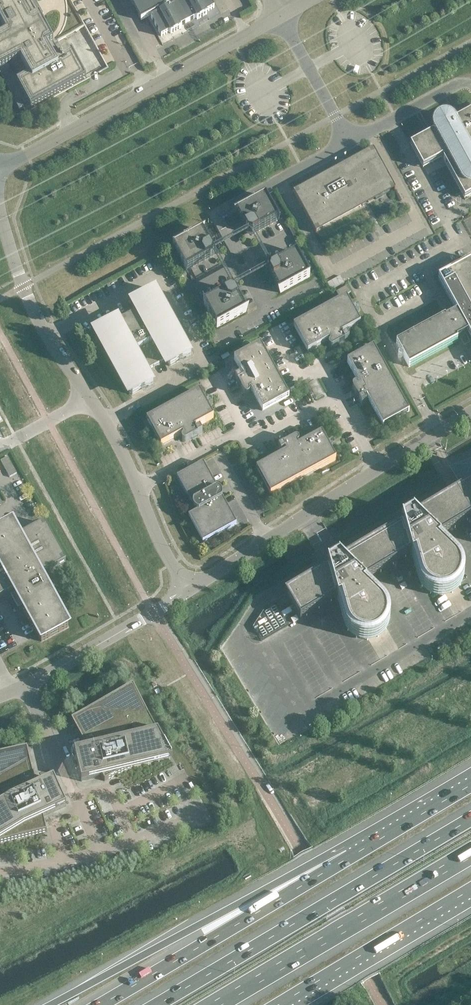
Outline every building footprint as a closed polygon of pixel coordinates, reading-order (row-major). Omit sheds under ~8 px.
[(11,66),(16,76),(4,82),(3,82),(18,111),(19,111),(19,110),(28,106),(30,110),(86,80),(71,54),(61,59),(39,17),(38,17),(36,14),(37,13),(37,12),(37,11),(37,10),(36,10),(35,9),(34,10),(29,0),(0,0),(0,72),(11,66)] [(141,20),(151,15),(152,17),(151,18),(161,37),(169,32),(170,34),(180,29),(179,27),(196,18),(197,19),(206,14),(205,12),(214,8),(210,0),(130,0),(141,20)] [(441,156),(464,199),(470,195),(470,114),(454,123),(453,122),(453,121),(452,120),(451,119),(450,118),(449,118),(448,117),(447,117),(446,117),(445,117),(444,117),(443,117),(442,117),(441,117),(440,118),(439,119),(438,119),(437,120),(437,121),(436,122),(435,123),(435,124),(435,125),(434,126),(434,127),(434,128),(434,129),(435,130),(435,131),(436,133),(412,146),(423,166),(441,156)] [(395,190),(373,149),(372,150),(373,152),(368,155),(367,154),(354,161),(355,162),(348,166),(350,169),(344,172),(343,169),(296,195),(294,192),(293,193),(315,234),(317,233),(315,230),(362,205),(361,202),(366,199),(368,202),(374,198),(375,199),(388,193),(387,191),(393,188),(394,191),(395,190)] [(265,196),(236,212),(247,233),(252,234),(278,220),(265,196)] [(213,252),(202,231),(172,247),(185,271),(211,256),(213,252)] [(310,277),(297,253),(270,268),(269,272),(280,293),(310,277)] [(445,317),(396,344),(409,367),(457,341),(457,339),(468,333),(470,338),(470,259),(440,276),(441,277),(438,278),(457,312),(445,318),(445,317)] [(350,293),(347,286),(336,292),(339,299),(350,293)] [(169,366),(192,354),(157,290),(135,302),(140,312),(121,322),(120,320),(119,320),(119,321),(117,322),(116,324),(115,326),(114,328),(114,330),(113,331),(113,333),(113,335),(114,337),(115,340),(110,342),(112,346),(113,346),(113,347),(107,350),(132,395),(154,383),(147,370),(166,360),(169,366)] [(235,291),(230,290),(204,304),(217,328),(246,312),(235,291)] [(346,298),(294,326),(309,353),(329,342),(330,343),(329,344),(329,345),(328,345),(328,346),(328,347),(329,348),(330,349),(331,349),(332,349),(333,349),(348,340),(346,336),(343,338),(341,335),(360,324),(354,314),(356,312),(356,313),(358,312),(358,311),(359,311),(359,310),(359,309),(359,308),(358,307),(357,307),(356,307),(355,307),(354,308),(352,309),(346,298)] [(251,391),(262,411),(288,397),(260,345),(249,351),(248,349),(247,348),(247,347),(246,346),(245,346),(244,346),(243,347),(242,348),(242,349),(242,350),(243,352),(243,351),(245,354),(234,360),(244,379),(241,380),(239,377),(235,379),(244,395),(245,396),(246,396),(247,396),(248,396),(249,395),(249,394),(249,393),(249,392),(251,391)] [(382,426),(408,412),(373,348),(362,354),(361,352),(360,350),(359,349),(358,349),(357,349),(356,350),(355,351),(355,352),(355,353),(356,353),(356,354),(357,354),(358,356),(347,362),(360,386),(358,387),(357,386),(356,385),(355,385),(354,385),(353,386),(352,387),(352,388),(352,389),(361,405),(365,403),(363,399),(366,398),(382,426)] [(199,392),(148,420),(162,446),(182,435),(183,437),(182,437),(182,438),(181,439),(181,440),(182,440),(182,441),(182,442),(183,442),(184,442),(184,443),(185,443),(185,442),(186,442),(201,434),(199,429),(196,431),(194,428),(213,418),(207,407),(209,406),(210,406),(211,405),(212,405),(212,404),(212,403),(212,402),(212,401),(211,401),(210,400),(209,400),(208,400),(207,401),(205,403),(199,392)] [(286,453),(257,469),(272,495),(336,460),(330,449),(332,448),(334,447),(335,446),(335,445),(335,444),(334,444),(334,443),(333,443),(333,442),(332,442),(331,442),(331,443),(329,443),(327,445),(321,434),(298,447),(297,445),(298,444),(298,443),(299,443),(299,442),(299,441),(298,441),(298,440),(297,439),(296,439),(295,439),(294,439),(279,448),(281,452),(284,450),(286,453)] [(1,461),(9,477),(17,474),(8,458),(1,461)] [(197,512),(189,516),(204,542),(236,524),(222,498),(222,497),(222,496),(222,495),(222,494),(221,493),(220,492),(219,491),(219,490),(218,490),(217,490),(203,463),(177,478),(191,504),(193,503),(193,504),(192,505),(193,505),(193,506),(193,507),(193,508),(194,509),(195,510),(196,511),(197,512)] [(415,516),(413,514),(412,514),(413,514),(402,520),(401,521),(402,524),(341,560),(339,558),(338,558),(328,565),(327,564),(327,565),(328,568),(284,594),(300,620),(337,598),(344,624),(344,625),(345,626),(345,628),(346,629),(347,631),(348,632),(349,633),(350,634),(351,635),(353,637),(354,638),(355,638),(357,639),(358,640),(360,640),(362,641),(364,641),(365,641),(367,641),(370,641),(372,640),(374,640),(376,639),(378,638),(379,637),(381,636),(383,634),(384,632),(385,631),(387,629),(388,627),(389,625),(389,623),(389,621),(390,620),(390,618),(390,617),(390,615),(389,613),(389,612),(389,610),(388,609),(388,608),(387,607),(386,605),(386,604),(384,603),(383,601),(364,582),(411,554),(418,580),(419,582),(419,583),(420,584),(421,586),(422,587),(423,588),(424,590),(426,592),(428,593),(430,594),(431,595),(432,595),(434,596),(437,596),(438,597),(439,597),(441,597),(443,597),(445,596),(447,596),(449,595),(451,594),(452,594),(454,593),(455,592),(457,591),(458,589),(459,587),(460,586),(461,584),(462,583),(463,581),(463,579),(464,578),(464,577),(464,575),(464,573),(464,571),(464,570),(463,567),(463,566),(462,565),(462,563),(461,562),(460,560),(459,559),(458,558),(457,557),(438,538),(470,519),(470,483),(415,516)] [(42,576),(65,563),(44,524),(19,537),(12,525),(0,531),(0,599),(14,591),(21,602),(20,602),(41,642),(68,627),(46,588),(45,588),(39,577),(42,576)] [(74,752),(76,762),(75,762),(75,763),(74,763),(74,764),(74,765),(75,766),(76,766),(76,767),(77,767),(81,782),(102,777),(104,782),(140,763),(170,755),(133,687),(71,720),(87,749),(74,752)] [(47,832),(43,817),(66,807),(62,798),(63,797),(63,796),(63,795),(63,794),(62,794),(62,793),(61,793),(60,793),(53,779),(36,787),(27,748),(0,755),(0,843),(47,832)]
